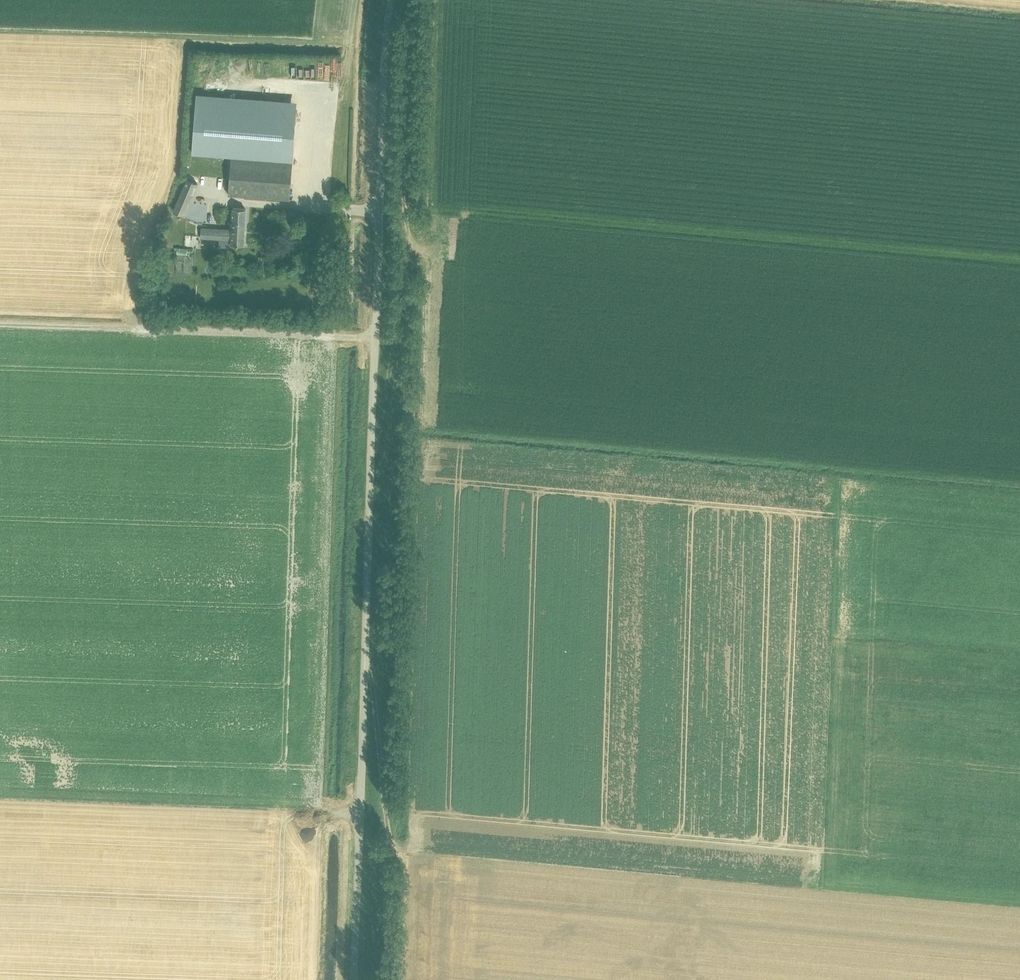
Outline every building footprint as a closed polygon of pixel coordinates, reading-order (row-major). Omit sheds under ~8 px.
[(196,102),(192,154),(231,157),(228,195),(290,199),(294,144),(296,110),(196,102)] [(200,183),(202,175),(195,173),(193,182),(200,183)] [(187,180),(173,212),(184,216),(198,184),(187,180)] [(221,229),(220,240),(232,240),(232,244),(245,244),(247,208),(234,208),(233,230),(221,229)] [(201,228),(201,239),(220,240),(221,229),(201,228)] [(155,282),(154,289),(162,290),(163,282),(155,282)]
